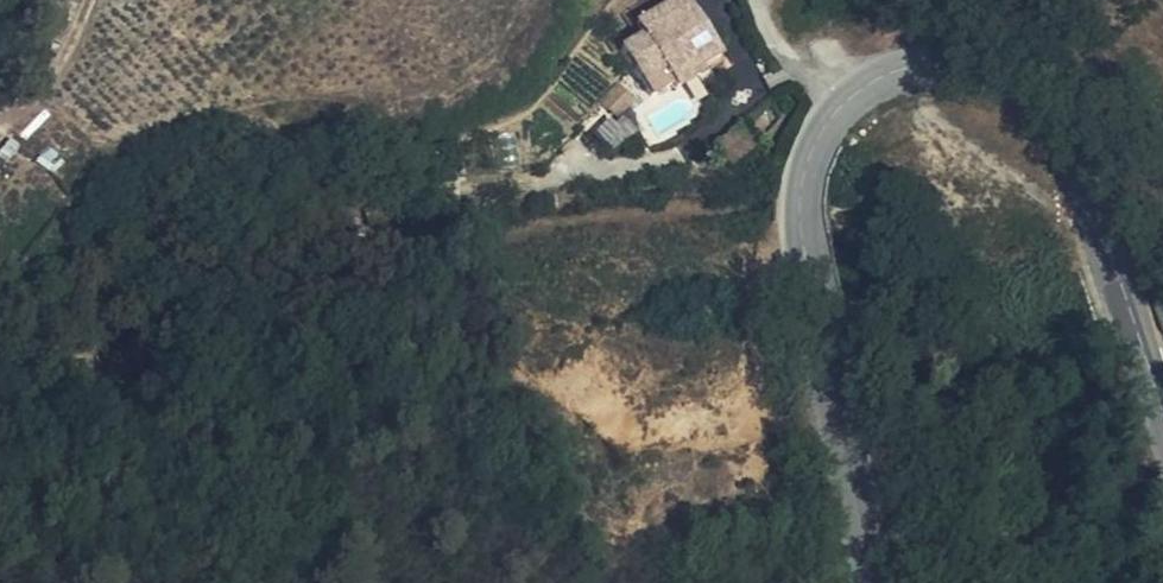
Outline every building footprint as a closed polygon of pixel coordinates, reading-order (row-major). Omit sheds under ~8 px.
[(707,95),(676,33),(628,55),(636,73),(615,84),(634,121),(658,109),(663,120),(666,127),(692,114),(690,106),(707,95)] [(658,109),(634,121),(639,131),(663,120),(658,109)]
